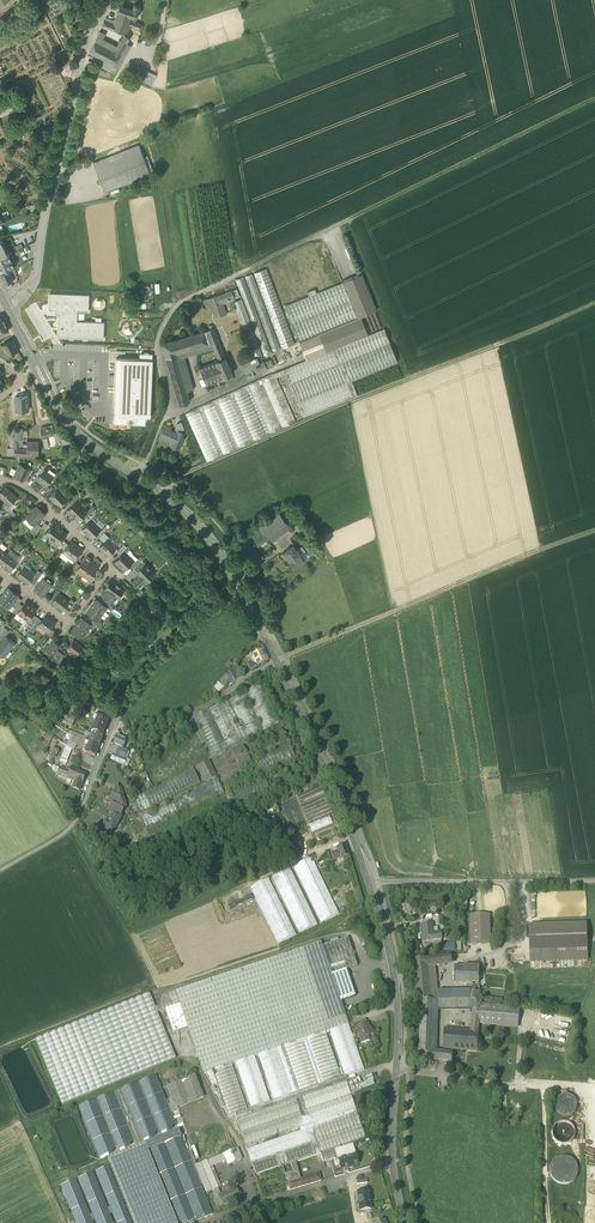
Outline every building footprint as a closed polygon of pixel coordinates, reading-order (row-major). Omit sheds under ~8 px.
[(136,19),(135,18),(137,11),(139,12),(139,11),(138,11),(140,6),(134,4),(132,9),(120,5),(117,13),(130,17),(136,19)] [(102,26),(121,33),(124,34),(126,35),(127,33),(129,28),(130,26),(139,29),(141,24),(135,22),(129,20),(130,17),(117,13),(114,21),(113,24),(104,21),(102,26)] [(99,32),(95,42),(114,51),(117,46),(103,39),(105,34),(99,32)] [(126,36),(126,35),(124,34),(123,35),(121,40),(127,43),(130,38),(126,36)] [(114,51),(120,54),(126,44),(127,43),(121,40),(117,46),(114,51)] [(90,53),(97,57),(114,65),(120,54),(114,51),(95,42),(90,53)] [(126,44),(120,54),(114,65),(119,68),(131,47),(126,44)] [(111,72),(114,65),(97,57),(94,63),(111,72)] [(124,71),(151,85),(156,75),(129,62),(124,71)] [(92,164),(103,193),(150,176),(143,158),(139,146),(92,163),(92,164)] [(143,158),(150,176),(154,174),(148,157),(143,158)] [(9,254),(4,244),(2,244),(0,241),(0,258),(9,254)] [(8,270),(12,268),(15,267),(14,266),(11,261),(12,261),(12,260),(11,260),(9,255),(9,254),(0,258),(0,273),(8,270)] [(254,273),(282,348),(295,344),(267,269),(254,273)] [(8,270),(0,273),(0,275),(4,284),(13,280),(8,270)] [(245,277),(273,352),(280,349),(252,274),(245,277)] [(342,283),(357,318),(360,316),(376,310),(362,274),(342,282),(342,283)] [(236,280),(264,357),(272,354),(243,277),(236,280)] [(285,306),(299,342),(334,327),(357,318),(342,283),(317,293),(315,289),(307,292),(309,296),(285,306)] [(215,317),(226,313),(224,307),(224,308),(222,308),(221,304),(221,302),(228,299),(228,300),(229,299),(229,298),(233,297),(234,299),(234,298),(231,291),(218,296),(218,295),(206,299),(208,305),(212,303),(213,305),(211,306),(215,317)] [(49,294),(49,295),(48,308),(49,309),(50,310),(55,310),(58,310),(58,315),(57,336),(58,337),(59,337),(103,339),(104,322),(77,321),(77,311),(88,312),(89,295),(50,293),(49,294)] [(223,303),(234,299),(233,297),(229,298),(229,299),(228,300),(228,299),(221,302),(221,304),(222,308),(224,308),(224,307),(223,303)] [(236,308),(241,323),(249,320),(241,299),(235,302),(237,308),(236,308)] [(376,310),(360,316),(367,334),(384,328),(376,310)] [(368,335),(367,334),(360,316),(357,318),(334,327),(299,342),(307,360),(338,347),(341,346),(368,335)] [(255,358),(255,360),(258,359),(263,357),(249,320),(241,323),(254,358),(255,358)] [(5,323),(0,325),(0,334),(1,334),(6,332),(8,331),(5,323)] [(161,343),(180,406),(190,401),(187,391),(176,353),(211,343),(213,349),(218,360),(225,357),(213,328),(161,343)] [(341,346),(338,347),(344,361),(390,342),(384,328),(368,335),(341,346)] [(2,344),(7,356),(13,354),(12,353),(18,350),(12,339),(2,344)] [(398,362),(390,342),(344,361),(338,347),(307,360),(284,369),(285,373),(303,417),(358,395),(352,381),(398,362)] [(176,353),(187,391),(194,390),(185,357),(213,349),(211,343),(176,353)] [(218,360),(215,361),(222,378),(227,376),(232,374),(225,357),(218,360)] [(241,364),(248,378),(274,366),(272,363),(271,361),(271,360),(268,361),(267,360),(266,360),(266,361),(266,362),(264,363),(264,362),(260,363),(258,359),(255,360),(255,358),(254,358),(241,364)] [(141,360),(116,359),(114,403),(113,423),(137,424),(145,425),(146,416),(150,417),(152,360),(141,360)] [(206,385),(222,378),(215,361),(199,368),(206,385)] [(276,377),(285,373),(284,369),(271,374),(272,375),(185,414),(207,462),(296,421),(276,377)] [(27,396),(15,397),(16,411),(28,411),(27,396)] [(177,431),(182,433),(184,429),(181,422),(177,423),(175,429),(177,431)] [(171,446),(179,450),(182,441),(181,440),(183,436),(181,436),(182,433),(177,431),(176,434),(169,431),(171,427),(165,425),(160,437),(173,443),(171,446)] [(40,428),(42,437),(53,435),(52,426),(40,428)] [(13,436),(14,441),(18,441),(22,440),(22,435),(23,435),(22,429),(13,430),(13,436)] [(19,448),(18,441),(14,441),(15,455),(27,456),(27,448),(19,448)] [(27,456),(38,457),(38,442),(27,442),(27,448),(27,456)] [(14,475),(25,481),(30,469),(19,464),(14,475)] [(37,479),(46,486),(53,477),(47,473),(47,472),(44,470),(37,479)] [(46,492),(48,494),(54,488),(52,486),(46,492)] [(9,506),(17,497),(6,487),(0,492),(0,497),(9,506)] [(49,497),(59,507),(68,498),(58,488),(49,497)] [(69,502),(72,505),(77,499),(77,500),(80,497),(77,494),(69,502)] [(69,516),(70,518),(82,505),(77,500),(77,499),(72,505),(66,510),(70,514),(69,514),(69,515),(69,516)] [(3,507),(10,514),(13,511),(6,504),(3,507)] [(88,510),(82,505),(70,518),(71,519),(72,519),(74,518),(75,519),(78,521),(83,516),(88,511),(88,510)] [(34,526),(37,523),(46,514),(37,506),(31,512),(26,518),(34,526)] [(83,516),(86,518),(91,512),(93,510),(91,508),(88,510),(88,511),(83,516)] [(94,515),(91,512),(86,518),(84,519),(87,522),(91,518),(94,515)] [(258,527),(267,538),(268,537),(288,524),(279,512),(258,527)] [(92,519),(96,524),(99,520),(94,515),(91,518),(92,519)] [(84,532),(86,534),(96,524),(92,519),(88,523),(82,529),(85,532),(84,532)] [(30,530),(35,535),(40,528),(41,527),(37,523),(34,526),(30,530)] [(59,544),(59,545),(63,540),(67,534),(62,530),(62,529),(59,527),(58,528),(52,523),(46,532),(49,534),(48,536),(59,544)] [(101,528),(96,524),(86,534),(88,535),(88,536),(91,538),(98,531),(101,528)] [(288,524),(268,537),(271,541),(290,528),(288,524)] [(98,533),(100,536),(104,532),(108,529),(105,526),(99,532),(98,533)] [(259,543),(260,543),(267,538),(258,527),(251,532),(259,543)] [(570,528),(548,537),(551,542),(572,533),(570,528)] [(109,537),(104,532),(100,536),(99,537),(104,542),(107,539),(108,539),(109,537)] [(111,536),(109,537),(108,539),(116,547),(119,544),(111,536)] [(99,547),(108,555),(116,547),(108,539),(107,539),(104,542),(99,547)] [(57,547),(60,549),(65,542),(63,540),(59,545),(59,544),(57,547)] [(63,551),(75,560),(82,550),(71,541),(68,544),(63,551)] [(60,549),(63,551),(68,544),(65,542),(60,549)] [(288,562),(293,568),(310,555),(306,549),(304,551),(301,547),(298,549),(294,544),(282,553),(289,562),(288,562)] [(117,564),(119,566),(129,556),(124,551),(114,561),(117,564)] [(11,557),(8,554),(0,564),(10,571),(14,566),(17,562),(16,561),(11,557)] [(14,566),(17,568),(23,559),(19,556),(16,561),(17,562),(14,566)] [(134,560),(129,556),(119,566),(120,567),(121,568),(124,570),(134,560)] [(76,570),(83,574),(92,561),(89,559),(88,561),(85,558),(80,565),(76,570)] [(133,568),(136,571),(144,563),(141,560),(140,560),(138,563),(133,568)] [(95,564),(92,561),(83,574),(89,579),(92,575),(97,568),(94,565),(95,564)] [(137,577),(144,584),(145,584),(143,582),(144,581),(146,582),(152,576),(153,576),(153,575),(156,572),(154,570),(153,570),(145,562),(144,563),(136,571),(135,572),(139,575),(137,577)] [(17,576),(27,583),(34,574),(30,571),(23,567),(17,576)] [(39,577),(37,579),(40,582),(43,578),(46,573),(43,571),(41,574),(39,577)] [(31,582),(34,584),(37,579),(39,577),(36,575),(31,582)] [(132,582),(134,584),(132,587),(137,592),(139,589),(140,588),(144,584),(137,577),(132,582)] [(34,589),(43,596),(48,590),(51,586),(52,585),(43,578),(40,582),(34,589)] [(107,585),(105,588),(117,596),(118,597),(122,591),(123,590),(120,587),(118,585),(116,584),(111,580),(109,583),(108,583),(107,583),(107,584),(107,585)] [(122,591),(124,593),(127,589),(120,582),(118,585),(120,587),(123,590),(122,591)] [(9,608),(11,605),(18,597),(19,595),(8,587),(0,598),(0,601),(4,604),(5,603),(10,606),(9,607),(9,608)] [(112,602),(117,596),(105,588),(104,589),(103,589),(102,590),(102,591),(102,592),(101,594),(105,597),(107,598),(112,602)] [(51,598),(54,600),(58,593),(59,593),(60,592),(57,590),(51,598)] [(63,610),(65,607),(69,602),(69,601),(59,593),(58,593),(54,600),(52,602),(55,604),(54,604),(63,610)] [(11,605),(15,608),(17,606),(21,600),(18,597),(11,605)] [(71,598),(69,601),(69,602),(65,607),(68,610),(71,605),(73,605),(74,602),(74,601),(71,598)] [(104,601),(108,603),(112,607),(114,603),(112,602),(107,598),(104,601)] [(94,601),(91,605),(102,614),(104,611),(106,612),(108,609),(105,607),(97,600),(95,602),(94,601)] [(27,620),(27,621),(33,613),(36,609),(26,601),(22,606),(17,613),(27,620)] [(12,612),(16,614),(17,613),(22,606),(19,603),(12,612)] [(94,618),(98,620),(100,617),(102,614),(91,605),(87,610),(89,611),(88,613),(94,618)] [(31,621),(34,623),(38,617),(33,613),(27,621),(27,620),(26,622),(29,624),(31,621)] [(39,625),(48,632),(55,623),(45,615),(42,620),(39,625)] [(42,620),(38,617),(34,623),(32,626),(35,629),(39,625),(42,620)] [(94,629),(97,624),(92,621),(87,617),(85,620),(91,625),(91,626),(94,629)] [(72,630),(82,638),(91,626),(91,625),(85,620),(81,618),(72,630)] [(94,618),(92,621),(97,624),(100,626),(102,623),(99,621),(98,620),(94,618)] [(3,639),(5,636),(9,631),(4,627),(0,633),(0,637),(3,639)] [(4,656),(9,649),(9,650),(14,643),(5,636),(3,639),(0,643),(0,653),(4,656)] [(46,649),(53,655),(57,649),(60,645),(53,640),(46,649)] [(72,651),(77,655),(83,647),(73,640),(67,648),(67,650),(69,652),(72,651)] [(56,661),(61,664),(62,662),(63,654),(57,649),(53,655),(58,658),(56,661)] [(248,666),(250,670),(266,662),(261,651),(252,656),(254,659),(251,660),(253,663),(248,666)] [(229,671),(231,675),(237,673),(234,666),(229,671)] [(210,691),(216,696),(227,684),(234,681),(231,675),(229,671),(210,691)] [(193,718),(212,757),(279,724),(260,685),(193,718)] [(75,719),(69,717),(67,722),(73,725),(75,719)] [(91,732),(94,733),(102,736),(108,722),(97,718),(95,722),(91,732)] [(247,743),(254,759),(288,742),(281,727),(247,743)] [(86,732),(83,737),(91,740),(93,735),(86,732)] [(91,740),(89,744),(99,748),(103,737),(102,736),(94,733),(93,735),(91,740)] [(83,737),(80,736),(78,739),(85,742),(89,744),(91,740),(83,737)] [(116,736),(112,746),(123,750),(123,749),(127,740),(116,736)] [(62,744),(66,746),(72,750),(73,751),(77,745),(83,748),(85,742),(78,739),(71,737),(69,742),(67,744),(64,742),(62,744)] [(99,748),(89,744),(85,742),(83,748),(82,750),(85,751),(86,751),(85,753),(93,756),(95,757),(99,748)] [(222,776),(229,792),(296,759),(289,744),(222,776)] [(66,765),(72,750),(66,746),(61,759),(59,763),(66,765)] [(124,750),(123,749),(123,750),(112,746),(109,754),(112,755),(113,754),(125,758),(127,751),(124,750)] [(232,751),(239,766),(250,761),(243,746),(232,751)] [(47,766),(51,767),(53,761),(55,757),(56,754),(57,755),(58,751),(53,750),(47,766)] [(111,759),(122,764),(124,760),(125,758),(113,754),(112,755),(111,759)] [(197,767),(205,783),(217,777),(209,761),(197,767)] [(73,787),(80,790),(85,775),(78,772),(79,769),(71,766),(69,772),(67,771),(60,768),(58,773),(57,775),(75,783),(73,787)] [(131,799),(138,814),(200,784),(193,769),(131,799)] [(139,817),(147,832),(224,794),(217,779),(139,817)] [(125,807),(124,810),(124,811),(126,807),(121,788),(119,791),(117,784),(114,790),(121,793),(120,794),(121,794),(121,795),(122,796),(122,797),(121,798),(123,799),(124,802),(124,803),(124,804),(124,805),(123,806),(125,807)] [(109,813),(112,815),(114,812),(120,816),(124,810),(125,807),(123,806),(124,805),(124,804),(124,803),(124,802),(123,799),(121,798),(122,797),(122,796),(121,795),(121,794),(120,794),(121,793),(114,790),(110,798),(111,804),(109,808),(108,810),(110,811),(109,813)] [(122,817),(120,816),(114,812),(112,815),(108,822),(105,821),(102,827),(113,833),(122,817)] [(329,815),(309,824),(313,832),(333,823),(329,815)] [(330,854),(332,862),(348,856),(345,845),(336,848),(337,852),(330,854)] [(293,867),(320,923),(339,914),(312,858),(293,867)] [(272,877),(298,933),(317,924),(290,869),(272,877)] [(250,888),(277,944),(295,935),(268,879),(250,888)] [(229,905),(231,909),(254,898),(252,894),(229,905)] [(489,914),(471,915),(472,944),(490,943),(489,914)] [(423,942),(433,941),(432,935),(433,934),(432,928),(432,923),(421,924),(423,942)] [(529,926),(530,962),(588,960),(587,924),(586,924),(529,926)] [(347,938),(322,947),(331,974),(346,969),(357,966),(347,938)] [(341,1001),(331,974),(322,947),(320,942),(211,979),(239,1062),(255,1056),(259,1055),(304,1040),(307,1038),(326,1032),(329,1031),(348,1024),(341,1001)] [(426,958),(427,968),(435,967),(446,965),(445,962),(452,961),(452,955),(426,958)] [(420,1001),(430,1001),(427,968),(426,958),(412,960),(416,1001),(420,1001)] [(454,982),(466,983),(466,974),(464,974),(464,966),(455,966),(454,982)] [(479,966),(464,966),(464,974),(466,974),(466,983),(479,983),(480,966),(479,966)] [(437,991),(435,967),(427,968),(430,1001),(433,1001),(470,1000),(471,991),(437,991)] [(331,974),(341,1001),(355,997),(346,969),(331,974)] [(175,992),(180,1005),(188,1028),(203,1074),(207,1072),(212,1070),(213,1071),(232,1064),(236,1063),(239,1062),(211,979),(175,992)] [(471,991),(470,1000),(475,1000),(479,1000),(480,991),(471,991)] [(157,1013),(165,1010),(180,1005),(175,992),(168,994),(171,1003),(156,1009),(157,1013)] [(36,1040),(62,1104),(176,1058),(157,1013),(156,1009),(150,994),(36,1040)] [(438,1011),(474,1011),(475,1000),(470,1000),(433,1001),(431,1051),(436,1052),(438,1011)] [(479,1000),(475,1000),(474,1011),(472,1032),(478,1033),(479,1024),(481,1004),(481,1000),(479,1000)] [(431,1060),(431,1051),(433,1001),(430,1001),(420,1001),(418,1058),(431,1060)] [(520,1008),(481,1004),(479,1024),(518,1027),(520,1008)] [(173,1033),(188,1028),(180,1005),(165,1010),(173,1033)] [(356,1027),(362,1043),(370,1041),(368,1036),(373,1034),(371,1027),(370,1027),(369,1028),(367,1023),(359,1026),(356,1027)] [(349,1024),(348,1024),(329,1031),(345,1076),(365,1070),(349,1024)] [(454,1043),(466,1044),(466,1043),(466,1031),(445,1030),(445,1042),(454,1043)] [(471,1051),(477,1051),(477,1045),(478,1033),(472,1032),(466,1031),(466,1043),(466,1044),(454,1043),(445,1042),(444,1049),(445,1049),(447,1049),(459,1050),(471,1051)] [(342,1077),(326,1032),(307,1038),(323,1084),(342,1077)] [(319,1085),(304,1040),(259,1055),(274,1100),(319,1085)] [(431,1060),(440,1061),(440,1052),(436,1052),(431,1051),(431,1060)] [(453,1053),(444,1052),(444,1061),(452,1062),(453,1053)] [(271,1102),(255,1056),(239,1062),(236,1063),(252,1108),(271,1102)] [(248,1109),(232,1064),(213,1071),(218,1085),(229,1116),(235,1114),(248,1109)] [(212,1070),(207,1072),(212,1086),(218,1085),(213,1071),(212,1070)] [(120,1090),(130,1114),(132,1120),(142,1144),(146,1142),(179,1129),(157,1075),(120,1090)] [(167,1087),(172,1098),(200,1087),(195,1075),(167,1087)] [(235,1114),(237,1120),(347,1082),(345,1076),(342,1077),(323,1084),(319,1085),(274,1100),(271,1102),(252,1108),(248,1109),(235,1114)] [(302,1158),(302,1160),(321,1153),(320,1153),(365,1137),(347,1082),(237,1120),(246,1145),(300,1126),(301,1131),(247,1149),(252,1162),(276,1154),(276,1155),(252,1163),(256,1174),(257,1173),(279,1166),(280,1168),(259,1175),(258,1175),(257,1176),(264,1198),(288,1191),(287,1189),(289,1189),(283,1166),(282,1165),(302,1158)] [(200,1087),(172,1098),(176,1108),(204,1097),(200,1087)] [(120,1090),(115,1092),(124,1116),(130,1114),(120,1090)] [(137,1146),(127,1122),(124,1116),(115,1092),(77,1107),(99,1161),(108,1157),(137,1146)] [(570,1095),(567,1094),(565,1095),(561,1096),(559,1097),(556,1100),(555,1103),(555,1107),(556,1110),(558,1113),(560,1115),(563,1116),(567,1117),(570,1116),(573,1115),(575,1112),(577,1109),(577,1106),(577,1102),(575,1099),(573,1097),(570,1095)] [(127,1122),(137,1146),(142,1144),(132,1120),(127,1122)] [(575,1132),(575,1129),(573,1126),(571,1124),(568,1122),(565,1122),(561,1122),(558,1123),(556,1125),(554,1128),(553,1131),(553,1134),(553,1137),(555,1140),(557,1142),(560,1144),(563,1145),(567,1144),(570,1143),(572,1141),(574,1139),(575,1135),(575,1132)] [(182,1136),(179,1129),(146,1142),(149,1149),(182,1136)] [(160,1186),(163,1193),(166,1192),(178,1222),(191,1222),(193,1222),(213,1214),(201,1184),(188,1152),(182,1136),(149,1149),(163,1185),(160,1186)] [(137,1146),(108,1157),(111,1165),(112,1164),(126,1200),(127,1200),(113,1164),(129,1158),(142,1192),(144,1192),(131,1157),(146,1151),(160,1186),(163,1185),(149,1149),(146,1142),(142,1144),(137,1146)] [(334,1158),(336,1161),(338,1160),(340,1165),(341,1169),(349,1166),(349,1168),(354,1166),(353,1165),(359,1163),(356,1157),(352,1159),(351,1155),(352,1155),(349,1145),(340,1148),(340,1146),(337,1147),(336,1148),(337,1149),(335,1150),(327,1152),(330,1159),(334,1158)] [(226,1161),(228,1166),(242,1160),(237,1149),(223,1154),(226,1161)] [(201,1184),(203,1184),(196,1165),(197,1165),(191,1150),(188,1152),(201,1184)] [(163,1193),(160,1186),(146,1151),(131,1157),(144,1192),(142,1192),(145,1200),(147,1199),(157,1222),(174,1222),(163,1193)] [(321,1154),(323,1161),(330,1159),(327,1152),(321,1154)] [(223,1154),(208,1160),(210,1167),(226,1161),(223,1154)] [(550,1172),(551,1176),(553,1179),(556,1182),(559,1184),(563,1185),(567,1184),(571,1183),(574,1181),(576,1177),(578,1174),(578,1170),(577,1166),(575,1162),(572,1160),(569,1158),(565,1157),(561,1157),(557,1159),(554,1161),(552,1164),(550,1168),(550,1172)] [(145,1200),(142,1192),(129,1158),(113,1164),(127,1200),(137,1222),(155,1222),(145,1200)] [(208,1160),(197,1165),(196,1165),(203,1184),(207,1193),(212,1191),(216,1189),(219,1188),(210,1167),(208,1160)] [(298,1170),(295,1162),(294,1162),(283,1166),(289,1189),(287,1189),(288,1191),(322,1180),(319,1172),(301,1179),(298,1170)] [(126,1200),(112,1164),(111,1165),(96,1171),(110,1207),(108,1207),(111,1214),(113,1213),(117,1222),(135,1222),(126,1200)] [(257,1173),(258,1175),(259,1175),(280,1168),(279,1166),(257,1173)] [(111,1214),(108,1207),(94,1172),(79,1178),(93,1214),(91,1214),(93,1221),(95,1220),(96,1222),(114,1222),(111,1214)] [(93,1221),(91,1214),(77,1179),(61,1185),(76,1222),(94,1222),(93,1221)] [(222,1204),(222,1205),(232,1201),(240,1198),(239,1194),(236,1188),(231,1190),(224,1193),(219,1195),(216,1189),(212,1191),(215,1198),(215,1199),(219,1197),(222,1204)] [(368,1190),(361,1191),(362,1194),(359,1194),(358,1195),(358,1196),(358,1200),(359,1200),(360,1205),(359,1205),(360,1209),(361,1210),(371,1209),(368,1190)] [(166,1192),(163,1193),(174,1222),(178,1222),(166,1192)] [(147,1199),(145,1200),(155,1222),(157,1222),(147,1199)] [(127,1200),(126,1200),(135,1222),(137,1222),(127,1200)]
